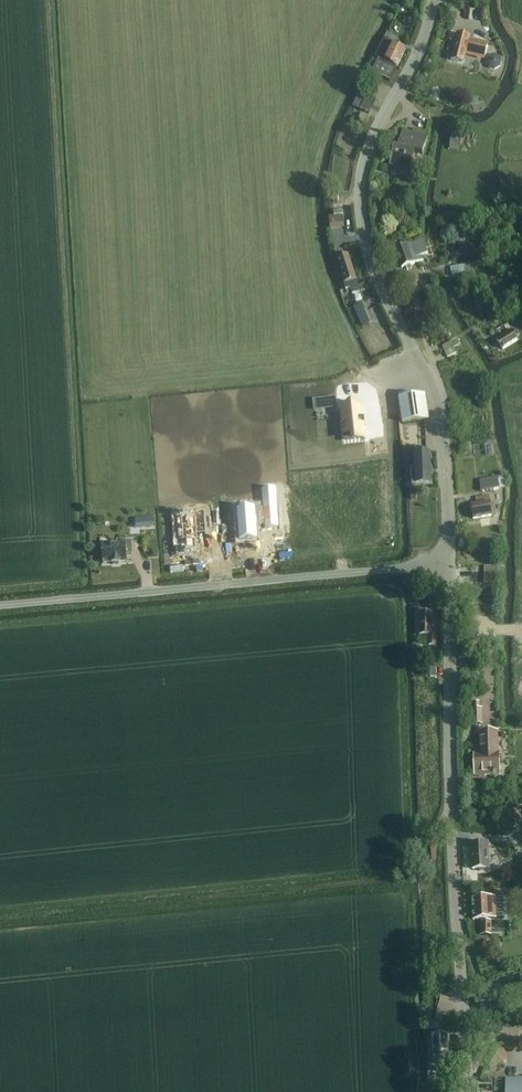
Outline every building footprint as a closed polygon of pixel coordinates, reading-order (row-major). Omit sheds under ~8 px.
[(390,81),(405,49),(395,44),(397,38),(387,33),(376,56),(378,59),(372,72),(390,81)] [(463,63),(465,55),(484,60),(488,44),(469,39),(470,37),(456,33),(450,59),(463,63)] [(495,70),(500,67),(501,61),(498,56),(492,54),(487,57),(486,63),(489,68),(495,70)] [(359,93),(352,106),(368,114),(376,99),(365,93),(364,96),(359,93)] [(423,155),(426,142),(428,137),(403,130),(398,148),(393,146),(388,165),(410,171),(415,153),(423,155)] [(461,134),(451,133),(449,147),(459,148),(461,134)] [(460,260),(472,258),(472,257),(478,256),(475,242),(470,242),(466,218),(456,220),(455,217),(450,218),(450,217),(445,218),(446,225),(455,224),(455,229),(460,260)] [(395,249),(401,268),(423,260),(422,255),(428,253),(423,239),(395,249)] [(344,283),(346,289),(350,288),(352,294),(365,290),(364,284),(358,285),(347,252),(336,256),(337,258),(345,282),(344,283)] [(452,277),(472,274),(472,273),(471,264),(451,267),(452,277)] [(420,289),(422,294),(424,301),(437,297),(435,290),(436,290),(434,284),(420,289)] [(354,307),(363,326),(369,323),(360,304),(354,307)] [(518,339),(512,330),(497,340),(502,349),(518,339)] [(442,346),(445,351),(447,357),(457,353),(454,347),(459,345),(457,340),(442,346)] [(422,394),(399,397),(400,407),(402,423),(429,419),(427,405),(425,394),(422,394)] [(335,397),(313,400),(314,410),(336,407),(335,397)] [(361,406),(342,407),(344,433),(352,433),(352,439),(364,438),(361,406)] [(415,469),(411,469),(412,485),(432,484),(431,452),(414,453),(415,469)] [(498,478),(479,480),(481,491),(499,488),(500,488),(498,478)] [(256,509),(239,510),(240,540),(257,539),(256,526),(264,526),(264,529),(276,528),(274,491),(262,491),(263,509),(256,509)] [(219,493),(208,494),(210,524),(221,523),(219,493)] [(473,519),(492,516),(489,495),(476,498),(477,505),(471,506),(473,519)] [(177,519),(177,520),(178,541),(179,541),(180,541),(181,550),(197,549),(196,540),(198,540),(197,540),(198,540),(196,518),(195,518),(195,511),(177,512),(178,519),(177,519)] [(154,516),(142,517),(143,527),(155,526),(154,516)] [(120,562),(120,561),(126,561),(126,554),(132,554),(131,540),(124,541),(125,543),(102,544),(103,562),(111,562),(112,563),(120,562)] [(484,572),(484,583),(498,583),(498,573),(484,572)] [(410,576),(410,581),(410,585),(421,584),(421,577),(416,577),(416,576),(410,576)] [(433,634),(432,612),(420,612),(420,634),(429,634),(429,645),(437,645),(436,634),(433,634)] [(470,709),(469,709),(469,723),(480,723),(480,708),(479,708),(479,702),(470,702),(470,709)] [(475,754),(475,774),(476,774),(476,773),(483,773),(485,774),(489,774),(491,773),(493,772),(493,774),(496,774),(496,772),(499,772),(499,773),(499,748),(498,748),(498,749),(497,749),(496,731),(480,732),(481,754),(475,755),(475,754)] [(521,811),(507,812),(508,829),(521,829),(521,811)] [(489,868),(487,845),(471,846),(472,869),(489,868)] [(490,898),(472,899),(474,919),(486,919),(486,920),(481,920),(481,935),(491,935),(491,921),(491,920),(490,918),(492,918),(495,918),(495,911),(491,911),(490,898)] [(432,1062),(445,1062),(450,1061),(449,1035),(431,1036),(432,1062)] [(505,1091),(521,1091),(521,1079),(505,1078),(505,1091)]
